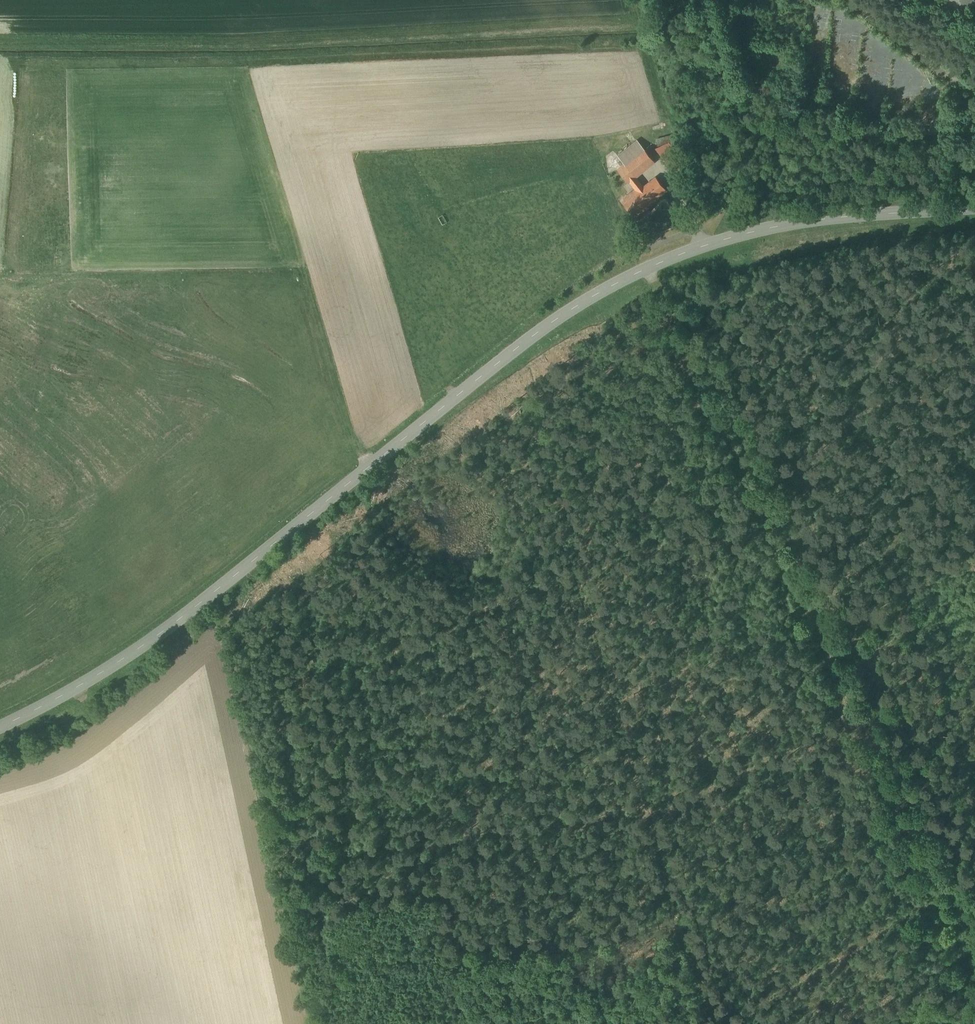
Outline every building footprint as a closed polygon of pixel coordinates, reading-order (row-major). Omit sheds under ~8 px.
[(949,18),(974,10),(974,7),(973,0),(943,0),(949,18)] [(671,136),(656,140),(659,148),(673,144),(671,136)] [(638,141),(619,156),(625,163),(618,169),(629,183),(630,182),(637,177),(655,162),(638,141)] [(674,155),(666,161),(674,170),(682,164),(674,155)] [(639,212),(644,208),(667,190),(656,177),(644,186),(637,177),(630,182),(634,186),(634,187),(638,191),(632,196),(628,199),(639,212)] [(628,199),(632,196),(630,194),(625,198),(626,200),(624,202),(636,217),(644,209),(644,208),(639,212),(628,199)]
